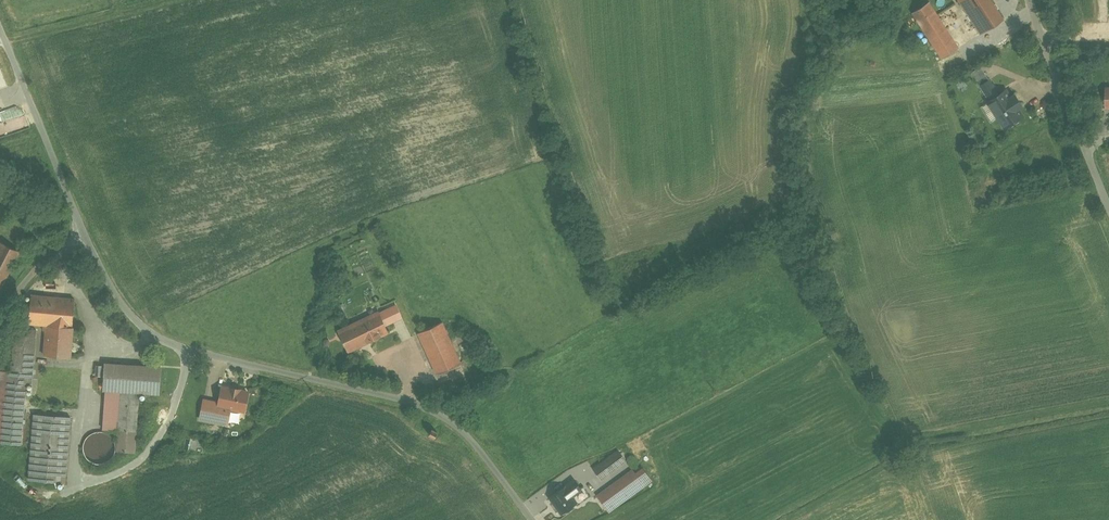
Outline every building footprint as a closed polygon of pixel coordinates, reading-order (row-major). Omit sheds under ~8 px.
[(990,0),(959,0),(980,34),(1003,20),(990,0)] [(958,48),(929,2),(912,12),(942,58),(958,48)] [(980,66),(969,73),(978,87),(980,86),(989,80),(980,66)] [(989,80),(980,86),(989,100),(987,101),(1004,127),(1022,115),(1006,90),(999,94),(989,80)] [(0,111),(0,136),(29,127),(22,104),(0,111)] [(0,181),(0,200),(6,203),(14,188),(0,181)] [(0,243),(0,290),(2,291),(19,252),(0,243)] [(75,299),(52,296),(52,297),(31,295),(29,322),(44,324),(73,327),(75,299)] [(397,304),(378,312),(384,326),(403,317),(397,304)] [(378,312),(350,326),(350,325),(339,330),(349,350),(387,332),(384,326),(378,312)] [(443,321),(419,332),(438,373),(461,362),(443,321)] [(73,327),(44,324),(44,330),(46,330),(44,355),(70,357),(73,327)] [(0,371),(0,442),(21,444),(25,400),(26,383),(32,383),(36,329),(15,327),(11,372),(0,371)] [(161,367),(106,363),(104,389),(106,389),(140,391),(159,392),(161,367)] [(239,389),(232,387),(230,388),(222,387),(219,402),(219,404),(232,407),(233,409),(240,411),(241,409),(244,410),(248,392),(240,390),(239,389)] [(140,391),(106,389),(103,429),(118,430),(116,451),(135,452),(140,391)] [(232,407),(219,404),(219,402),(204,399),(201,417),(201,418),(223,423),(225,411),(232,407)] [(71,417),(34,414),(29,479),(65,482),(71,417)] [(431,431),(429,434),(435,437),(436,434),(437,431),(432,429),(431,431)] [(97,431),(95,431),(93,432),(91,433),(89,434),(88,436),(86,437),(85,439),(85,440),(84,442),(83,444),(83,445),(83,448),(83,450),(84,452),(84,454),(86,456),(88,459),(90,461),(92,462),(94,463),(97,464),(101,464),(104,463),(107,462),(109,461),(111,459),(112,457),(114,456),(115,454),(115,453),(116,451),(116,449),(116,447),(116,444),(115,442),(114,440),(113,438),(112,436),(110,435),(108,433),(106,432),(104,431),(101,431),(99,431),(97,431)] [(618,450),(583,476),(588,484),(590,487),(626,460),(618,450)] [(632,469),(597,495),(609,512),(651,481),(641,468),(635,473),(632,469)] [(583,476),(581,474),(574,480),(581,489),(588,484),(583,476)] [(564,486),(550,497),(562,513),(576,502),(572,496),(581,489),(574,480),(565,487),(564,486)]
